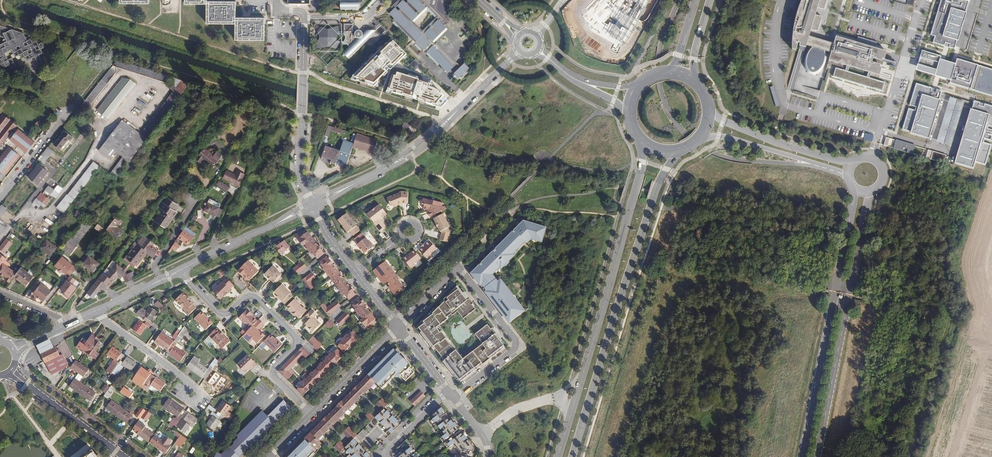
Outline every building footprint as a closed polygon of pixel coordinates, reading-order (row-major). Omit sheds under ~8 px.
[(185,4),(208,5),(208,25),(236,24),(236,40),(264,40),(265,40),(265,15),(245,15),(236,15),(236,0),(185,0),(185,4)] [(364,0),(356,0),(353,4),(341,3),(341,11),(347,11),(347,10),(349,10),(349,12),(357,12),(357,9),(360,8),(360,5),(364,1),(364,0)] [(423,51),(425,48),(428,51),(427,52),(448,73),(457,63),(437,42),(435,44),(432,41),(446,28),(444,26),(447,23),(446,22),(429,5),(434,0),(407,0),(408,1),(406,3),(403,0),(397,6),(400,9),(398,11),(395,8),(389,14),(394,18),(393,20),(413,41),(415,39),(417,41),(415,42),(423,51)] [(429,5),(446,22),(448,20),(446,15),(445,11),(442,5),(440,0),(434,0),(429,5)] [(793,41),(792,41),(792,50),(796,51),(798,43),(801,44),(800,48),(805,49),(806,46),(811,48),(809,50),(806,53),(805,58),(804,64),(805,68),(806,70),(807,73),(810,75),(813,76),(817,75),(820,73),(823,69),(825,65),(826,61),(827,57),(826,51),(831,52),(829,60),(847,66),(845,71),(836,68),(833,76),(882,91),(884,83),(869,78),(871,73),(880,75),(882,68),(880,67),(881,65),(872,62),(873,58),(884,62),(887,52),(836,36),(834,44),(808,36),(810,30),(818,32),(822,17),(815,15),(817,8),(824,10),(827,0),(801,0),(800,4),(797,13),(795,18),(794,24),(793,33),(795,33),(793,41)] [(930,35),(934,37),(932,43),(944,46),(945,43),(949,44),(948,47),(954,49),(956,41),(958,41),(966,13),(965,12),(968,1),(969,2),(970,0),(940,0),(930,35)] [(352,33),(353,23),(344,23),(344,33),(342,33),(342,23),(328,23),(315,24),(315,39),(315,52),(327,63),(340,52),(338,46),(346,46),(349,48),(342,55),(348,61),(362,47),(360,44),(374,35),(371,28),(361,36),(361,35),(360,34),(359,33),(357,33),(356,33),(355,34),(354,33),(352,33)] [(388,33),(379,24),(372,31),(374,33),(374,35),(380,41),(387,33),(388,33)] [(0,25),(0,36),(6,38),(7,41),(0,45),(0,65),(3,66),(4,65),(9,67),(10,68),(17,71),(18,70),(11,57),(8,59),(4,51),(11,48),(13,52),(14,51),(18,53),(19,53),(23,52),(25,55),(30,56),(30,57),(33,56),(41,59),(49,55),(48,54),(43,53),(41,49),(45,47),(42,42),(25,37),(23,33),(0,25)] [(399,53),(386,39),(341,73),(360,82),(378,72),(380,73),(382,70),(380,68),(388,62),(399,53)] [(956,59),(955,60),(952,59),(951,63),(939,59),(940,56),(921,51),(917,65),(933,69),(932,73),(935,74),(934,76),(950,80),(949,83),(991,96),(991,70),(956,59)] [(41,59),(33,56),(37,65),(42,62),(41,59)] [(418,68),(420,70),(423,68),(416,59),(410,64),(415,71),(418,68)] [(159,80),(163,74),(117,60),(113,65),(159,80)] [(460,77),(461,78),(470,70),(464,64),(454,74),(459,79),(460,77)] [(933,69),(917,65),(914,73),(949,83),(950,80),(934,76),(935,74),(932,73),(933,69)] [(393,67),(371,87),(427,108),(438,102),(435,100),(416,85),(393,67)] [(116,73),(110,68),(81,105),(86,110),(116,73)] [(171,77),(163,74),(159,80),(169,83),(171,77)] [(172,77),(169,83),(166,92),(174,91),(140,134),(125,123),(102,153),(109,158),(115,150),(123,156),(129,161),(190,83),(172,77)] [(97,110),(108,119),(136,83),(130,79),(123,78),(97,110)] [(902,129),(928,138),(940,100),(939,99),(941,91),(936,89),(935,92),(930,91),(931,88),(915,83),(909,105),(915,107),(914,110),(908,108),(902,129)] [(776,106),(779,105),(774,86),(770,87),(776,106)] [(951,146),(964,101),(949,97),(936,142),(951,146)] [(954,162),(972,168),(974,161),(985,164),(991,144),(983,142),(983,139),(991,141),(991,139),(991,130),(987,128),(987,125),(991,127),(991,106),(984,104),(983,107),(978,105),(979,102),(973,101),(971,109),(970,109),(954,162)] [(2,115),(0,118),(14,129),(16,126),(2,115)] [(35,142),(18,129),(16,131),(14,129),(0,118),(0,149),(4,152),(0,158),(0,170),(5,174),(20,155),(14,151),(12,150),(16,144),(18,146),(26,152),(35,142)] [(99,150),(102,153),(125,123),(122,120),(99,150)] [(43,126),(37,121),(35,124),(41,129),(43,126)] [(345,132),(328,126),(325,135),(329,137),(332,131),(344,134),(345,132)] [(73,137),(65,131),(54,144),(60,149),(68,139),(70,140),(73,137)] [(356,134),(354,143),(353,147),(375,153),(378,139),(356,134)] [(339,150),(327,146),(322,158),(336,162),(348,164),(353,147),(354,143),(344,140),(339,150)] [(897,141),(894,148),(912,154),(915,146),(897,141)] [(53,151),(48,147),(38,159),(43,164),(53,151)] [(925,157),(943,163),(946,155),(927,149),(925,157)] [(212,158),(201,150),(193,161),(198,165),(200,162),(211,169),(220,158),(215,154),(212,158)] [(129,161),(123,156),(109,174),(115,179),(129,161)] [(99,166),(94,162),(67,195),(68,196),(73,200),(99,166)] [(48,171),(39,164),(37,167),(33,171),(33,172),(28,178),(36,184),(44,175),(45,176),(48,171)] [(242,174),(235,171),(233,175),(225,171),(221,179),(237,186),(242,174)] [(56,183),(51,179),(47,184),(48,185),(47,188),(45,190),(55,198),(63,189),(58,185),(56,187),(54,185),(56,183)] [(228,187),(218,181),(215,185),(225,191),(228,187)] [(44,194),(41,192),(36,198),(45,205),(46,205),(52,197),(48,195),(47,196),(45,193),(44,194)] [(401,203),(407,204),(408,192),(401,192),(399,192),(399,193),(388,197),(389,200),(388,201),(391,206),(394,205),(395,206),(398,204),(401,203)] [(58,209),(68,196),(67,195),(56,208),(58,209)] [(73,200),(68,196),(58,209),(63,213),(73,200)] [(45,205),(36,198),(34,202),(40,206),(41,205),(44,207),(45,205)] [(442,202),(423,198),(422,203),(425,203),(423,209),(429,210),(430,212),(428,213),(430,218),(446,208),(445,206),(442,207),(442,205),(442,202)] [(175,206),(167,200),(163,205),(159,211),(162,212),(156,222),(160,225),(159,227),(164,229),(167,224),(175,213),(172,211),(175,206)] [(218,210),(209,202),(202,209),(212,218),(218,210)] [(387,214),(379,204),(367,214),(380,230),(385,226),(380,220),(379,218),(381,216),(382,217),(387,214)] [(443,214),(433,219),(435,223),(438,228),(437,228),(440,231),(441,231),(442,233),(440,240),(448,243),(449,240),(451,232),(448,229),(449,227),(443,214)] [(349,235),(353,240),(362,233),(348,215),(342,221),(351,233),(349,235)] [(121,222),(115,218),(105,230),(105,231),(116,240),(121,234),(115,229),(116,227),(115,226),(116,224),(118,225),(121,222)] [(91,226),(83,221),(76,230),(84,236),(91,226)] [(507,315),(512,321),(522,313),(519,308),(521,307),(516,300),(514,301),(510,296),(512,295),(501,281),(498,283),(491,274),(499,266),(501,268),(514,255),(512,253),(525,240),(527,242),(529,239),(529,238),(530,237),(532,238),(537,240),(538,238),(542,239),(545,228),(541,227),(541,226),(535,224),(534,225),(532,224),(532,223),(525,221),(524,222),(522,221),(495,247),(496,248),(492,252),(491,252),(474,269),(475,270),(471,273),(476,279),(478,277),(490,293),(488,294),(505,317),(507,315)] [(105,230),(98,224),(94,228),(102,234),(105,231),(105,230)] [(184,228),(182,231),(176,238),(187,245),(194,235),(193,234),(193,233),(190,231),(189,231),(188,231),(189,230),(186,228),(185,228),(184,228)] [(84,236),(76,230),(69,239),(77,245),(84,236)] [(294,235),(302,246),(305,244),(312,238),(308,233),(307,234),(304,230),(294,235)] [(41,242),(32,235),(30,238),(31,239),(32,237),(39,242),(38,244),(39,245),(41,242)] [(359,247),(367,256),(375,250),(374,249),(375,247),(373,245),(371,245),(364,235),(356,241),(360,246),(359,247)] [(150,248),(153,244),(142,237),(136,245),(137,246),(126,260),(134,266),(136,263),(140,259),(141,260),(145,255),(151,259),(156,253),(150,248)] [(307,250),(309,252),(317,246),(312,238),(305,244),(309,249),(307,250)] [(77,245),(69,239),(61,249),(69,256),(77,245)] [(57,247),(47,240),(41,247),(50,255),(57,247)] [(12,243),(9,241),(2,250),(5,252),(12,243)] [(278,247),(276,248),(282,256),(285,254),(284,253),(290,248),(285,241),(281,244),(278,247)] [(423,248),(419,251),(429,260),(432,256),(432,255),(438,249),(430,241),(425,245),(423,248)] [(179,246),(174,243),(170,248),(175,252),(179,246)] [(313,255),(317,259),(324,254),(322,251),(319,248),(317,246),(309,252),(312,256),(313,255)] [(404,260),(410,267),(413,264),(412,263),(420,257),(415,250),(406,256),(407,257),(404,260)] [(98,264),(86,255),(80,263),(92,273),(98,264)] [(75,269),(76,268),(62,256),(55,265),(59,268),(58,270),(61,273),(62,271),(66,274),(67,273),(70,275),(72,274),(75,269)] [(333,266),(327,257),(320,263),(324,269),(323,270),(324,272),(333,266)] [(250,280),(258,272),(247,261),(239,269),(240,270),(237,272),(242,277),(243,275),(244,274),(246,276),(246,278),(248,279),(250,279),(250,280)] [(379,278),(384,284),(386,282),(395,275),(389,267),(390,266),(386,261),(373,271),(379,278)] [(17,273),(3,262),(0,265),(0,274),(6,278),(5,279),(9,282),(14,276),(17,273)] [(303,262),(298,266),(302,271),(307,267),(303,262)] [(282,275),(273,266),(265,274),(268,277),(267,277),(270,280),(271,280),(274,283),(282,275)] [(298,266),(292,270),(297,275),(302,271),(298,266)] [(333,266),(324,272),(327,276),(329,274),(332,278),(339,273),(333,266)] [(28,273),(21,267),(17,273),(14,276),(26,286),(33,277),(31,275),(28,273)] [(80,273),(75,269),(72,274),(77,278),(80,273)] [(113,269),(110,272),(106,277),(102,273),(90,289),(96,294),(99,289),(101,291),(105,286),(108,288),(119,274),(113,269)] [(316,278),(312,273),(307,277),(311,282),(316,278)] [(344,279),(339,273),(332,278),(330,279),(335,286),(337,284),(344,279)] [(128,274),(122,277),(125,283),(131,280),(128,274)] [(399,279),(396,274),(395,275),(386,282),(390,287),(392,290),(391,293),(393,295),(396,295),(400,292),(401,292),(405,289),(398,280),(399,279)] [(234,286),(225,277),(221,280),(223,282),(213,292),(220,299),(223,297),(224,297),(228,293),(228,292),(231,289),(230,289),(234,286)] [(304,279),(301,281),(309,291),(312,289),(308,284),(304,279)] [(339,291),(341,293),(349,286),(344,279),(337,284),(341,289),(339,291)] [(40,299),(43,302),(51,291),(41,283),(39,285),(35,282),(30,289),(34,292),(33,293),(36,296),(37,297),(37,296),(40,298),(39,299),(40,299)] [(64,283),(55,295),(58,297),(64,288),(67,285),(64,283)] [(285,304),(293,296),(283,285),(275,293),(278,295),(280,298),(279,299),(285,304)] [(346,296),(349,300),(356,294),(349,286),(341,293),(344,297),(346,296)] [(491,329),(487,324),(475,334),(482,344),(463,359),(456,350),(455,351),(445,339),(446,338),(437,327),(447,319),(446,317),(451,314),(452,315),(457,311),(463,319),(475,309),(472,304),(473,303),(464,292),(463,293),(457,286),(443,299),(445,301),(432,314),(431,312),(417,326),(422,332),(420,333),(432,348),(433,346),(444,361),(443,362),(454,376),(456,375),(459,380),(457,381),(459,383),(460,381),(476,370),(474,368),(481,363),(483,364),(505,347),(500,341),(502,340),(492,328),(491,329)] [(58,297),(66,304),(73,295),(64,288),(58,297)] [(186,296),(183,293),(175,300),(185,311),(185,312),(188,316),(196,308),(193,304),(190,300),(191,300),(186,296)] [(361,301),(359,298),(352,303),(356,308),(354,310),(356,313),(365,306),(363,304),(361,301)] [(162,307),(156,300),(153,304),(159,310),(162,307)] [(296,315),(299,318),(307,311),(303,307),(302,308),(294,300),(287,307),(293,312),(292,313),(295,316),(296,315)] [(338,301),(332,305),(336,310),(341,306),(338,301)] [(323,303),(320,306),(328,316),(331,314),(327,309),(323,303)] [(332,305),(327,309),(331,314),(336,310),(332,305)] [(371,313),(365,306),(356,313),(358,316),(361,315),(364,319),(371,313)] [(146,323),(151,327),(153,324),(151,323),(158,313),(151,307),(147,313),(144,317),(142,320),(146,323)] [(251,313),(248,309),(239,318),(250,329),(258,321),(252,315),(250,314),(251,313)] [(312,309),(306,315),(305,316),(309,320),(306,323),(308,325),(307,326),(313,332),(320,324),(313,316),(316,313),(312,309)] [(206,317),(201,312),(194,319),(205,331),(212,323),(208,319),(207,320),(206,318),(206,317)] [(350,317),(345,313),(341,317),(346,322),(350,317)] [(361,321),(368,331),(377,322),(375,320),(375,319),(371,313),(364,319),(361,321)] [(341,317),(336,321),(337,322),(341,326),(346,322),(341,317)] [(264,324),(259,319),(258,321),(250,329),(246,332),(257,343),(265,335),(261,331),(260,333),(258,331),(260,329),(264,324)] [(330,320),(325,324),(330,329),(335,324),(330,320)] [(150,329),(151,327),(146,323),(145,325),(140,322),(133,330),(141,336),(148,328),(150,329)] [(185,326),(173,343),(167,352),(180,361),(185,355),(176,348),(188,330),(185,326)] [(217,328),(209,336),(216,342),(222,349),(229,342),(230,340),(227,338),(225,338),(223,335),(224,334),(221,331),(220,331),(217,328)] [(347,334),(344,337),(351,344),(353,342),(356,340),(359,337),(353,331),(348,335),(347,334)] [(271,334),(263,342),(275,353),(283,345),(278,340),(277,341),(275,339),(271,334)] [(102,341),(94,335),(88,343),(84,340),(79,347),(82,349),(81,350),(85,353),(86,351),(88,353),(87,354),(89,358),(94,358),(97,361),(101,355),(98,353),(100,349),(102,346),(100,344),(101,343),(102,341)] [(209,336),(203,341),(210,348),(216,342),(209,336)] [(167,352),(173,343),(171,341),(169,343),(161,337),(156,344),(167,352)] [(317,341),(315,339),(313,337),(308,341),(313,346),(317,341)] [(343,341),(338,346),(344,352),(347,349),(350,346),(351,344),(344,337),(342,340),(343,341)] [(39,353),(52,346),(49,339),(35,346),(39,353)] [(322,346),(317,341),(313,346),(317,350),(322,346)] [(54,348),(52,346),(39,353),(40,356),(40,355),(54,348)] [(368,375),(374,381),(382,389),(386,385),(384,384),(386,382),(387,384),(391,380),(390,379),(391,377),(393,378),(395,376),(395,377),(399,377),(400,375),(406,381),(414,372),(410,367),(411,366),(405,358),(403,359),(399,355),(401,352),(396,347),(368,375)] [(56,351),(54,348),(40,355),(50,375),(67,366),(62,355),(61,356),(58,350),(56,351)] [(119,366),(125,357),(114,349),(109,355),(119,362),(117,365),(119,366)] [(305,349),(301,354),(303,356),(305,359),(306,358),(306,359),(310,354),(305,349)] [(331,353),(328,356),(336,363),(344,356),(337,349),(332,353),(331,353)] [(298,351),(294,356),(298,360),(303,356),(301,354),(298,351)] [(256,364),(248,355),(237,365),(245,373),(249,369),(252,366),(253,367),(256,364)] [(188,366),(205,379),(218,360),(215,358),(208,368),(201,362),(202,361),(195,356),(188,366)] [(294,356),(289,360),(294,365),(297,362),(298,360),(294,356)] [(327,359),(323,363),(330,369),(336,363),(328,356),(326,358),(327,359)] [(137,365),(125,357),(119,366),(122,368),(124,366),(132,372),(137,365)] [(94,374),(75,360),(70,367),(90,381),(94,374)] [(218,360),(205,379),(216,387),(223,378),(214,372),(220,363),(218,360)] [(320,365),(317,369),(323,376),(330,369),(323,363),(322,362),(319,364),(320,365)] [(287,363),(282,368),(286,372),(287,371),(288,371),(290,368),(292,367),(287,363)] [(141,387),(145,390),(154,376),(142,368),(138,375),(141,377),(144,379),(146,381),(145,383),(144,383),(141,387)] [(312,372),(309,375),(310,376),(317,382),(323,376),(317,369),(313,373),(312,372)] [(287,380),(292,376),(288,371),(287,371),(286,372),(283,376),(287,380)] [(306,380),(310,376),(309,375),(306,371),(300,377),(304,381),(306,379),(306,380)] [(374,381),(368,375),(362,381),(369,387),(370,388),(373,385),(372,384),(374,381)] [(154,376),(145,390),(148,392),(150,388),(151,387),(150,387),(152,385),(158,389),(160,390),(165,383),(154,376)] [(304,381),(303,381),(311,389),(317,382),(310,376),(306,380),(306,379),(304,381)] [(69,387),(81,395),(86,387),(75,380),(69,387)] [(297,390),(303,396),(311,389),(303,381),(300,384),(301,385),(297,390)] [(369,387),(362,381),(356,387),(364,394),(367,391),(366,390),(369,387)] [(115,389),(111,386),(104,396),(108,399),(115,389)] [(86,387),(81,395),(90,401),(95,394),(86,387)] [(425,396),(421,391),(410,402),(415,406),(425,396)] [(357,401),(361,398),(356,393),(355,394),(353,392),(351,392),(348,396),(354,402),(356,400),(357,401)] [(279,396),(237,436),(239,438),(234,443),(235,444),(231,448),(230,447),(223,454),(217,452),(215,456),(240,456),(249,448),(250,449),(291,408),(279,396)] [(354,402),(348,396),(342,401),(348,408),(351,405),(352,407),(355,403),(354,402)] [(385,408),(388,404),(382,399),(377,404),(383,410),(385,408)] [(130,413),(111,400),(106,408),(110,410),(127,422),(130,418),(132,416),(134,413),(131,411),(130,413)] [(176,418),(179,420),(183,415),(186,411),(172,401),(167,408),(178,416),(176,418)] [(219,417),(224,420),(226,417),(223,415),(229,406),(223,401),(217,411),(219,413),(221,414),(219,417)] [(348,408),(342,401),(337,406),(343,412),(344,413),(349,409),(348,408)] [(343,412),(337,406),(331,412),(338,419),(339,419),(342,416),(341,415),(343,412)] [(440,406),(436,411),(437,413),(436,414),(435,413),(430,416),(433,419),(430,421),(440,434),(443,432),(445,435),(442,437),(450,447),(455,443),(459,450),(471,448),(469,446),(472,444),(468,440),(467,438),(465,435),(463,436),(461,433),(456,437),(453,433),(458,429),(456,426),(457,425),(455,422),(454,423),(440,406)] [(141,418),(146,410),(143,408),(138,416),(141,418)] [(377,416),(376,417),(378,419),(380,417),(383,420),(381,422),(383,425),(385,423),(391,429),(389,431),(391,433),(401,424),(385,408),(383,410),(377,416)] [(149,412),(146,410),(141,418),(144,420),(149,412)] [(366,415),(372,421),(376,417),(377,416),(371,410),(366,415)] [(338,419),(331,412),(327,416),(327,417),(330,420),(329,421),(333,425),(336,422),(335,421),(338,419)] [(183,415),(179,420),(182,422),(184,419),(192,425),(197,419),(188,413),(185,417),(183,415)] [(174,417),(168,426),(174,429),(179,420),(174,417)] [(223,423),(224,420),(219,417),(218,419),(213,417),(208,426),(214,430),(220,421),(223,423)] [(322,421),(316,427),(323,433),(325,431),(327,432),(330,429),(322,421)] [(144,429),(141,427),(139,430),(140,431),(139,433),(141,434),(139,437),(159,451),(164,443),(150,433),(152,431),(149,428),(147,431),(144,429)] [(316,427),(311,432),(317,439),(320,436),(321,438),(324,434),(323,433),(316,427)] [(342,433),(351,441),(354,439),(356,436),(348,427),(342,433)] [(286,456),(310,456),(314,452),(313,452),(322,444),(317,439),(311,432),(286,456)] [(188,439),(181,434),(179,437),(186,443),(188,439)] [(186,443),(179,437),(174,444),(182,449),(186,443)] [(370,455),(354,439),(351,441),(345,447),(344,449),(352,456),(371,456),(370,455)] [(413,451),(409,445),(411,444),(407,439),(394,452),(396,455),(400,452),(402,454),(399,456),(418,456),(413,451)] [(334,447),(340,452),(344,449),(345,447),(340,441),(334,447)] [(471,448),(459,450),(458,455),(454,454),(453,456),(468,456),(471,448)]
